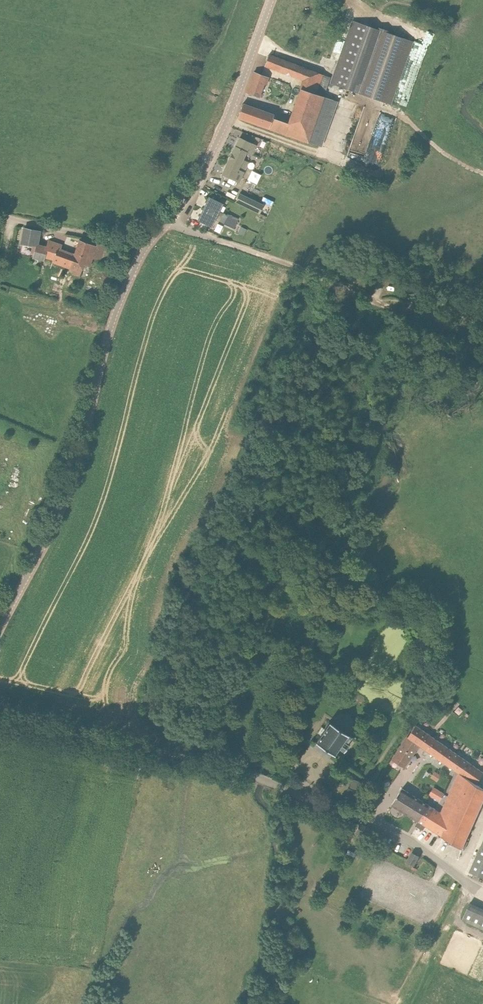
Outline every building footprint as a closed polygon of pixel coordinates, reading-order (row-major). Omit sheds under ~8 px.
[(413,41),(381,30),(353,20),(331,83),(390,104),(413,41)] [(335,100),(323,96),(330,78),(268,55),(265,65),(304,79),(288,123),(272,117),(273,115),(242,104),(238,117),(319,145),(335,100)] [(266,76),(254,72),(246,93),(259,97),(266,76)] [(255,145),(250,142),(240,137),(222,174),(239,182),(248,162),(244,160),(242,159),(245,153),(250,155),(255,145)] [(253,170),(250,178),(258,181),(262,173),(253,170)] [(240,193),(236,202),(258,213),(263,205),(240,193)] [(203,208),(216,215),(222,203),(209,197),(203,208)] [(211,226),(216,215),(203,208),(198,220),(211,226)] [(223,213),(219,221),(234,228),(236,223),(238,218),(228,214),(227,215),(223,213)] [(244,235),(247,229),(241,226),(238,233),(244,235)] [(30,245),(34,246),(35,242),(36,230),(24,228),(21,244),(30,245)] [(44,256),(53,258),(52,262),(57,263),(58,260),(71,265),(70,268),(74,270),(73,274),(80,276),(83,265),(89,267),(96,246),(79,241),(74,256),(60,250),(61,246),(48,241),(46,247),(44,256)] [(37,243),(35,242),(34,246),(36,246),(33,257),(43,259),(44,256),(46,247),(37,244),(37,243)] [(344,751),(348,745),(347,744),(351,737),(329,722),(315,742),(333,754),(338,747),(344,751)] [(435,756),(446,764),(455,752),(416,725),(408,737),(419,744),(435,756)] [(393,760),(404,768),(419,744),(408,737),(393,760)] [(455,752),(446,764),(458,773),(477,784),(482,774),(482,772),(455,752)] [(430,777),(437,781),(441,775),(435,770),(430,777)] [(482,802),(482,788),(477,784),(458,773),(441,812),(429,805),(419,821),(416,826),(422,830),(425,825),(462,848),(482,802)] [(361,791),(364,782),(352,779),(350,788),(348,788),(344,803),(360,808),(365,793),(361,791)] [(419,821),(429,805),(402,788),(392,804),(419,821)] [(365,837),(369,827),(359,824),(358,825),(352,823),(350,829),(356,832),(355,833),(365,837)] [(480,847),(469,872),(482,878),(482,841),(480,847)] [(407,862),(413,866),(419,856),(412,852),(407,862)] [(482,929),(482,910),(469,904),(462,919),(482,929)]
